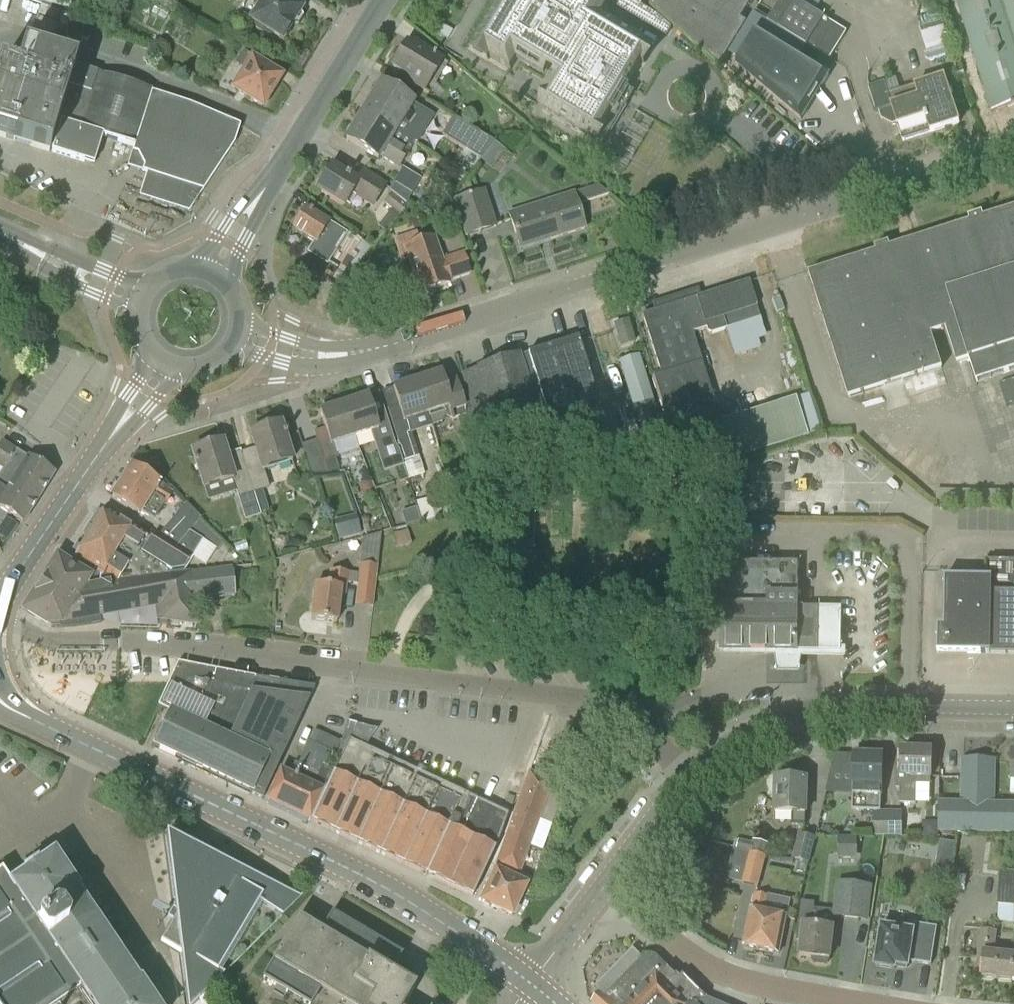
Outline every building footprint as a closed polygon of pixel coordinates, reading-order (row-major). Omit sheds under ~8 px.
[(261,5),(251,22),(283,41),(301,9),(286,0),(254,0),(261,5)] [(610,0),(502,0),(475,45),(510,66),(525,42),(567,68),(543,108),(604,144),(628,102),(620,97),(652,43),(602,13),(610,0)] [(672,29),(656,15),(641,6),(645,0),(621,0),(617,7),(617,9),(667,39),(672,29)] [(746,24),(741,21),(753,0),(653,0),(649,6),(719,67),(746,24)] [(823,20),(792,0),(783,0),(769,23),(807,47),(829,60),(845,33),(823,20)] [(993,113),(1013,106),(1013,0),(956,0),(993,113)] [(55,38),(59,26),(36,18),(32,31),(55,38)] [(928,51),(948,46),(943,28),(923,33),(928,51)] [(803,121),(831,75),(759,31),(737,66),(803,121)] [(448,65),(414,44),(412,48),(406,45),(392,67),(409,78),(407,82),(429,96),(448,65)] [(50,152),(51,148),(54,149),(52,153),(85,163),(86,159),(94,155),(97,156),(103,138),(134,147),(132,153),(134,154),(134,153),(138,155),(145,167),(143,171),(142,172),(146,174),(202,192),(204,192),(235,145),(241,127),(191,106),(152,93),(26,52),(19,74),(0,68),(0,137),(50,152)] [(263,106),(280,78),(252,61),(241,54),(235,65),(246,71),(235,88),(263,106)] [(958,124),(945,80),(889,98),(884,82),(869,87),(876,112),(878,111),(881,120),(892,125),(897,124),(903,141),(958,124)] [(364,113),(413,143),(428,119),(409,107),(412,104),(382,85),(364,113)] [(398,168),(413,143),(364,113),(347,141),(376,160),(379,156),(398,168)] [(481,161),(494,144),(452,117),(441,136),(481,160),(481,161)] [(494,144),(481,161),(480,162),(491,170),(504,152),(494,144)] [(356,183),(330,167),(316,191),(344,208),(352,196),(372,208),(385,187),(362,173),(356,183)] [(399,198),(413,177),(402,169),(388,190),(399,198)] [(384,233),(397,219),(407,207),(390,193),(383,203),(391,210),(377,227),(384,233)] [(465,237),(495,228),(484,193),(454,202),(465,237)] [(519,251),(585,230),(573,195),(508,216),(519,251)] [(325,263),(334,250),(341,240),(325,230),(328,226),(304,210),(292,230),(315,245),(310,253),(325,263)] [(984,219),(982,215),(968,219),(970,224),(890,249),(889,245),(874,250),(876,253),(809,274),(850,400),(943,370),(932,336),(947,332),(958,366),(970,362),(976,382),(1013,370),(1013,210),(984,219)] [(420,243),(416,232),(393,240),(401,264),(409,261),(421,295),(450,285),(450,283),(471,276),(463,254),(442,261),(434,238),(420,243)] [(355,250),(359,254),(352,263),(356,267),(370,249),(361,242),(355,250)] [(765,339),(759,320),(748,284),(642,317),(660,375),(653,377),(678,460),(722,465),(731,462),(714,408),(692,336),(706,331),(705,325),(722,320),(733,358),(735,357),(736,360),(747,356),(746,354),(760,350),(757,341),(765,339)] [(621,347),(633,344),(626,323),(614,327),(621,347)] [(468,412),(469,417),(478,447),(500,440),(500,441),(519,435),(521,441),(610,446),(576,341),(526,357),(527,360),(518,362),(516,358),(478,370),(478,371),(462,376),(467,391),(473,410),(468,412)] [(638,424),(655,419),(637,358),(620,364),(638,424)] [(473,410),(467,391),(458,394),(456,388),(445,392),(440,375),(416,382),(431,427),(442,423),(445,417),(451,420),(452,422),(469,417),(468,412),(473,410)] [(411,433),(431,427),(416,382),(392,390),(397,407),(386,411),(397,445),(401,449),(408,471),(421,467),(414,444),(411,433)] [(734,461),(825,435),(814,395),(722,422),(734,461)] [(343,405),(354,439),(374,432),(379,445),(393,441),(384,411),(372,415),(367,397),(343,405)] [(333,445),(354,439),(343,405),(319,412),(325,430),(314,433),(323,462),(309,467),(311,475),(326,474),(339,470),(335,459),(338,458),(333,445)] [(245,469),(259,516),(261,516),(260,514),(269,511),(263,491),(269,489),(263,472),(292,462),(280,425),(250,434),(260,465),(245,469)] [(36,497),(52,472),(4,443),(0,450),(0,466),(5,470),(2,475),(36,497)] [(259,516),(245,469),(232,473),(223,443),(191,453),(207,502),(236,493),(244,521),(259,516)] [(163,506),(171,493),(166,490),(169,487),(139,455),(112,498),(140,516),(141,513),(152,520),(162,505),(163,506)] [(36,497),(2,475),(0,479),(0,508),(21,521),(36,497)] [(437,503),(436,498),(427,500),(431,517),(436,515),(436,519),(454,515),(450,499),(437,503)] [(154,536),(175,550),(189,533),(200,518),(186,504),(157,537),(154,535),(154,536)] [(180,575),(186,564),(171,554),(150,541),(142,554),(135,550),(145,536),(131,527),(131,526),(104,509),(74,558),(114,583),(115,583),(180,575)] [(338,541),(361,536),(356,515),(334,520),(338,541)] [(396,550),(411,546),(407,530),(391,535),(396,550)] [(186,564),(190,558),(201,541),(189,533),(175,550),(171,554),(186,564)] [(375,587),(377,567),(380,535),(361,539),(358,575),(330,572),(329,587),(315,586),(311,621),(337,624),(340,594),(345,595),(346,584),(375,587)] [(115,583),(114,583),(114,584),(93,586),(95,582),(56,559),(23,612),(52,629),(60,628),(99,625),(100,630),(103,629),(100,619),(161,607),(163,621),(198,625),(193,602),(194,602),(188,574),(180,575),(115,583)] [(983,562),(983,582),(945,581),(944,632),(936,632),(935,656),(1013,657),(1013,563),(983,562)] [(841,652),(841,628),(842,608),(798,608),(798,564),(721,563),(721,652),(841,652)] [(188,574),(194,602),(234,596),(231,568),(188,574)] [(157,709),(141,742),(153,747),(262,799),(306,705),(309,699),(252,692),(255,678),(216,671),(178,663),(157,709)] [(336,756),(342,743),(313,730),(297,765),(294,764),(288,775),(280,771),(266,802),(310,821),(332,772),(322,767),(326,759),(319,756),(322,750),(336,756)] [(474,898),(510,816),(348,742),(311,823),(474,898)] [(543,772),(551,751),(540,747),(533,768),(543,772)] [(930,784),(931,752),(901,751),(900,772),(895,772),(894,789),(900,789),(899,804),(915,804),(916,784),(930,784)] [(887,836),(888,812),(876,812),(876,787),(880,787),(881,756),(852,755),(852,773),(830,772),(825,793),(853,794),(853,810),(873,811),(873,836),(887,836)] [(991,804),(992,760),(962,760),(961,804),(938,804),(937,833),(1013,834),(1013,805),(991,804)] [(512,915),(527,878),(519,875),(555,784),(531,775),(494,867),(497,868),(484,903),(512,915)] [(805,827),(806,814),(807,780),(775,779),(774,813),(792,814),(791,827),(805,827)] [(888,812),(887,836),(902,836),(902,812),(888,812)] [(809,864),(815,837),(798,833),(792,859),(809,864)] [(161,940),(181,952),(186,1002),(186,1003),(193,1003),(223,975),(224,975),(221,973),(262,905),(282,917),(302,897),(301,896),(299,897),(165,835),(175,908),(173,907),(168,915),(174,918),(161,940)] [(857,859),(857,837),(838,837),(838,859),(857,859)] [(937,856),(953,859),(955,843),(940,840),(937,856)] [(749,853),(766,858),(770,846),(752,841),(749,853)] [(766,858),(749,853),(734,849),(726,879),(758,888),(766,858)] [(140,982),(138,983),(76,892),(78,891),(54,855),(10,885),(2,872),(0,873),(0,1003),(154,1003),(140,982)] [(1000,875),(997,922),(1013,924),(1013,875),(1000,875)] [(851,918),(868,920),(872,886),(837,882),(833,911),(833,916),(835,916),(851,918)] [(764,914),(767,898),(754,895),(751,911),(749,911),(742,947),(777,954),(784,918),(764,914)] [(834,929),(820,928),(822,909),(814,909),(815,903),(801,901),(797,940),(802,940),(800,956),(812,957),(811,961),(814,964),(826,965),(829,963),(829,959),(830,959),(834,929)] [(333,916),(324,931),(302,918),(266,977),(312,1003),(313,1003),(317,997),(330,1003),(409,1003),(417,990),(391,975),(402,957),(333,916)] [(879,927),(872,967),(891,970),(892,966),(904,968),(906,960),(928,964),(934,928),(910,924),(909,932),(879,927)] [(1013,958),(1013,956),(994,954),(997,932),(981,931),(978,958),(984,959),(982,977),(1012,981),(1013,958)] [(590,1002),(592,1003),(720,1003),(718,1003),(708,999),(704,997),(675,969),(673,971),(655,956),(653,955),(651,954),(647,954),(643,956),(642,958),(633,949),(593,989),(598,993),(590,1002)] [(915,963),(915,971),(896,969),(894,988),(928,991),(930,964),(915,963)]
